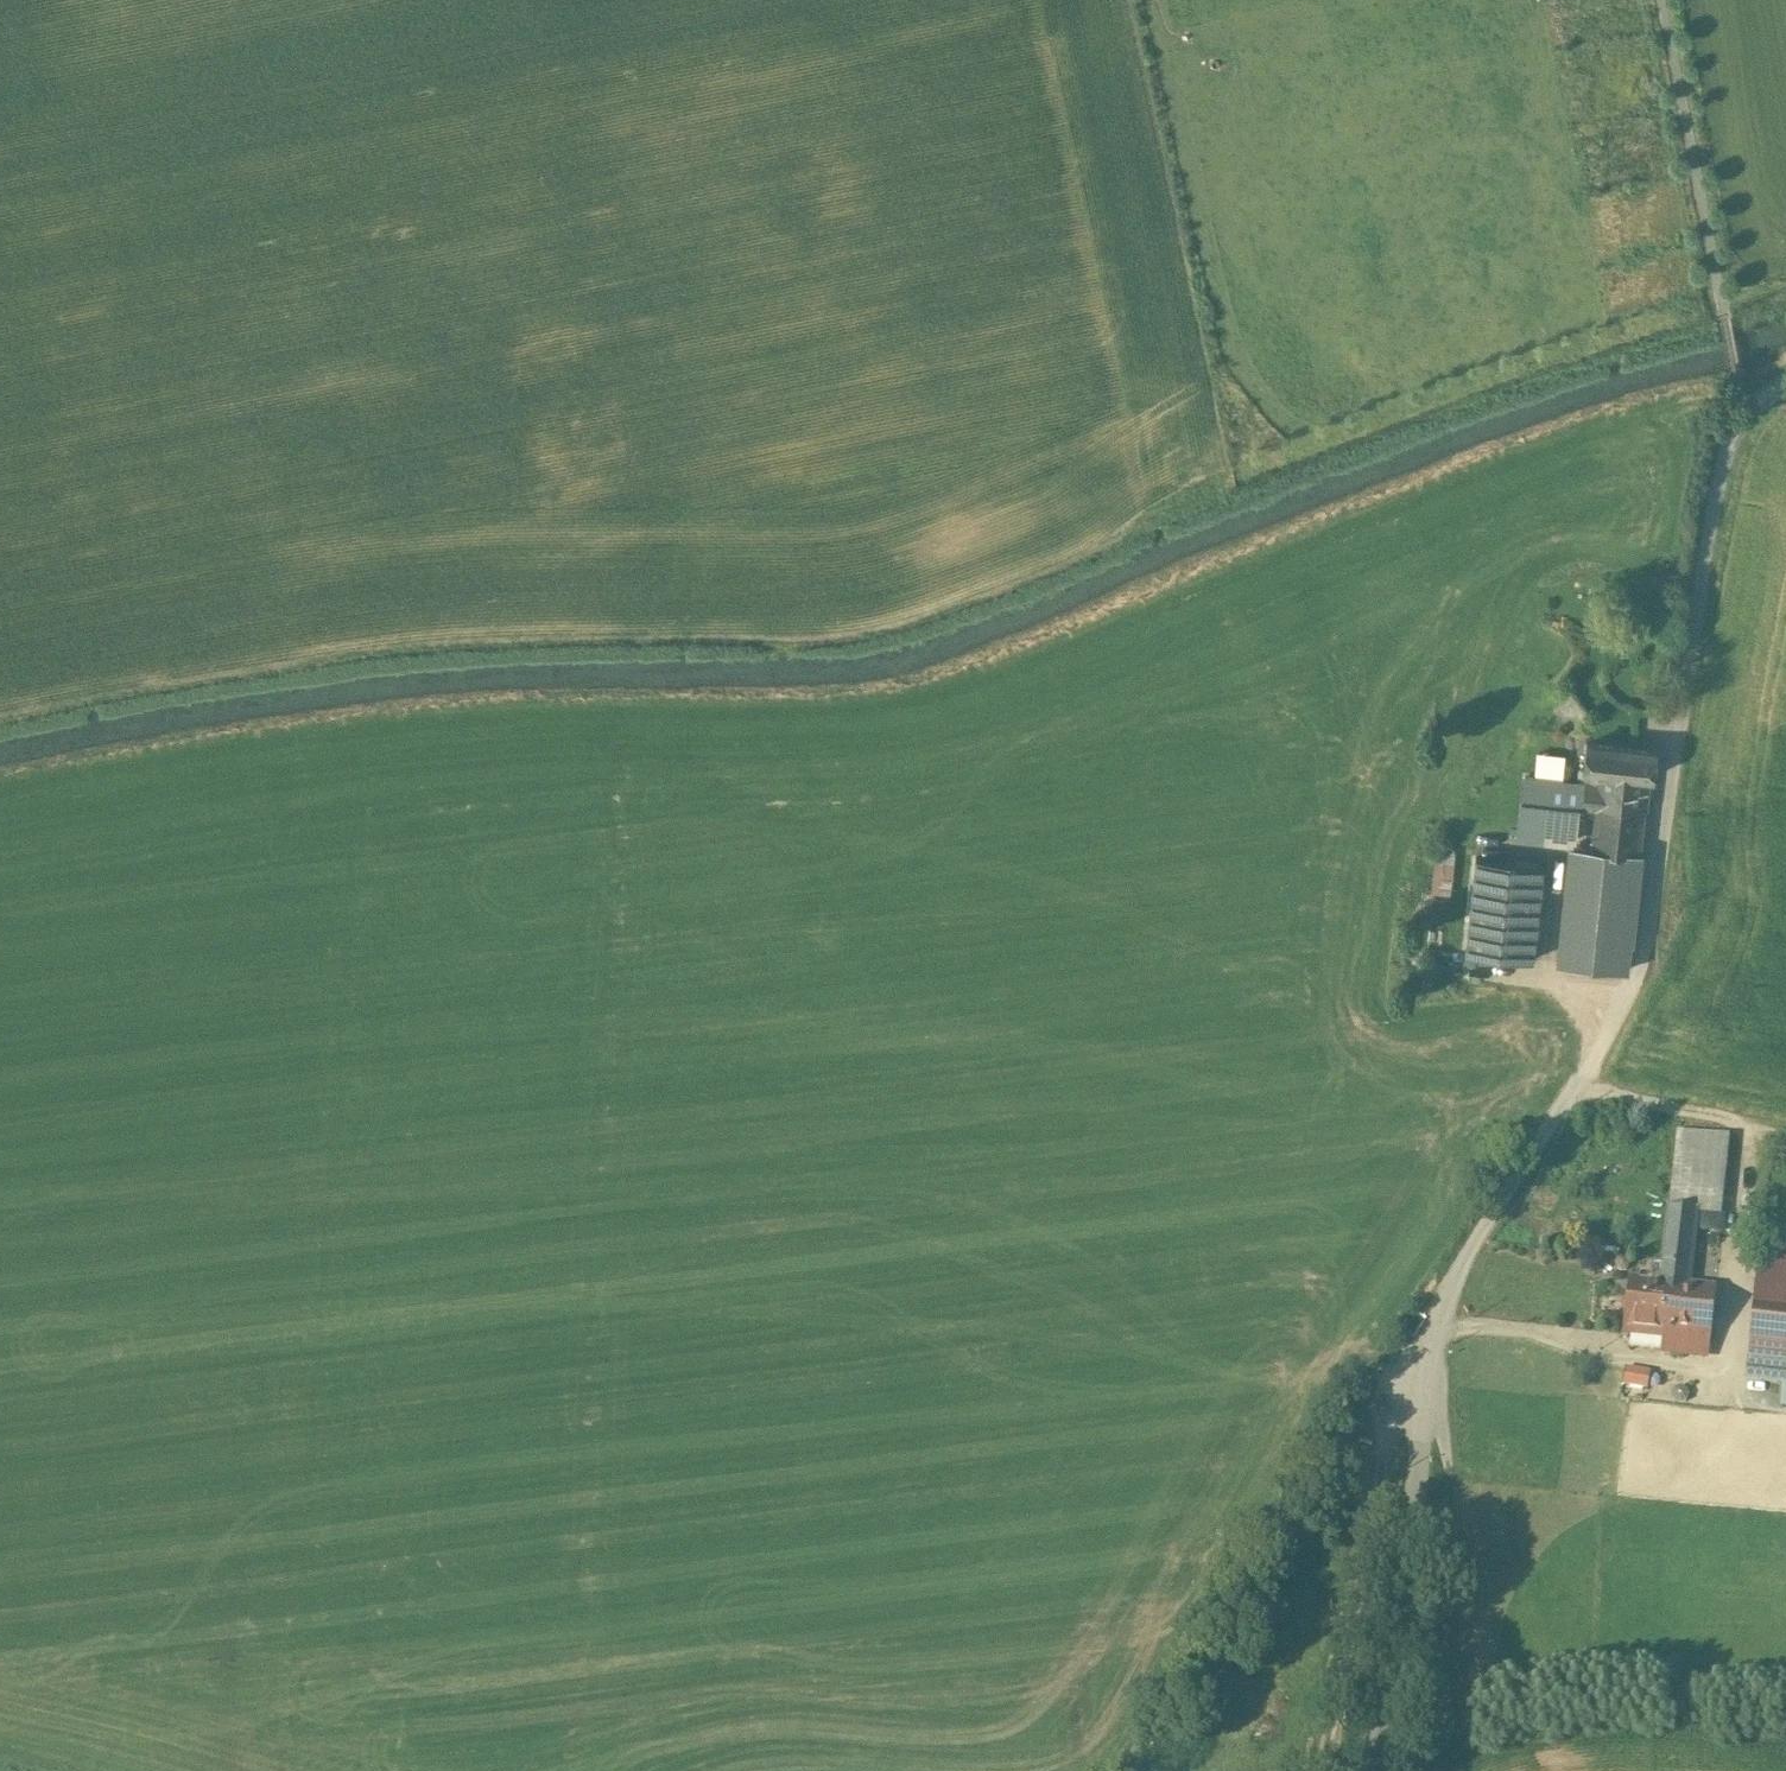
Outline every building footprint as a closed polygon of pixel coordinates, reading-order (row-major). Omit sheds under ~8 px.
[(1661,748),(1590,739),(1587,769),(1600,770),(1598,785),(1593,822),(1590,848),(1637,854),(1647,776),(1657,777),(1661,748)] [(1598,785),(1521,775),(1513,842),(1543,846),(1548,806),(1586,811),(1585,821),(1593,822),(1598,785)] [(1454,887),(1456,843),(1436,842),(1434,886),(1454,887)] [(1590,848),(1575,847),(1561,959),(1624,966),(1637,854),(1590,848)] [(1544,859),(1476,852),(1466,948),(1534,955),(1544,859)] [(1727,1140),(1680,1134),(1673,1191),(1722,1197),(1727,1140)] [(1722,1197),(1673,1191),(1671,1213),(1695,1216),(1721,1220),(1724,1198),(1722,1197)] [(1662,1288),(1687,1291),(1695,1216),(1671,1213),(1662,1288)] [(1758,1268),(1756,1293),(1785,1296),(1785,1272),(1758,1268)] [(1687,1291),(1662,1288),(1631,1285),(1625,1336),(1670,1341),(1668,1357),(1684,1359),(1687,1343),(1711,1346),(1716,1294),(1687,1291)] [(1755,1293),(1756,1293),(1754,1309),(1785,1312),(1785,1296),(1756,1293),(1755,1293)] [(1754,1309),(1750,1346),(1785,1350),(1785,1312),(1754,1309)] [(1750,1346),(1747,1379),(1785,1383),(1785,1350),(1750,1346)] [(1626,1369),(1624,1387),(1649,1390),(1651,1371),(1626,1369)]
